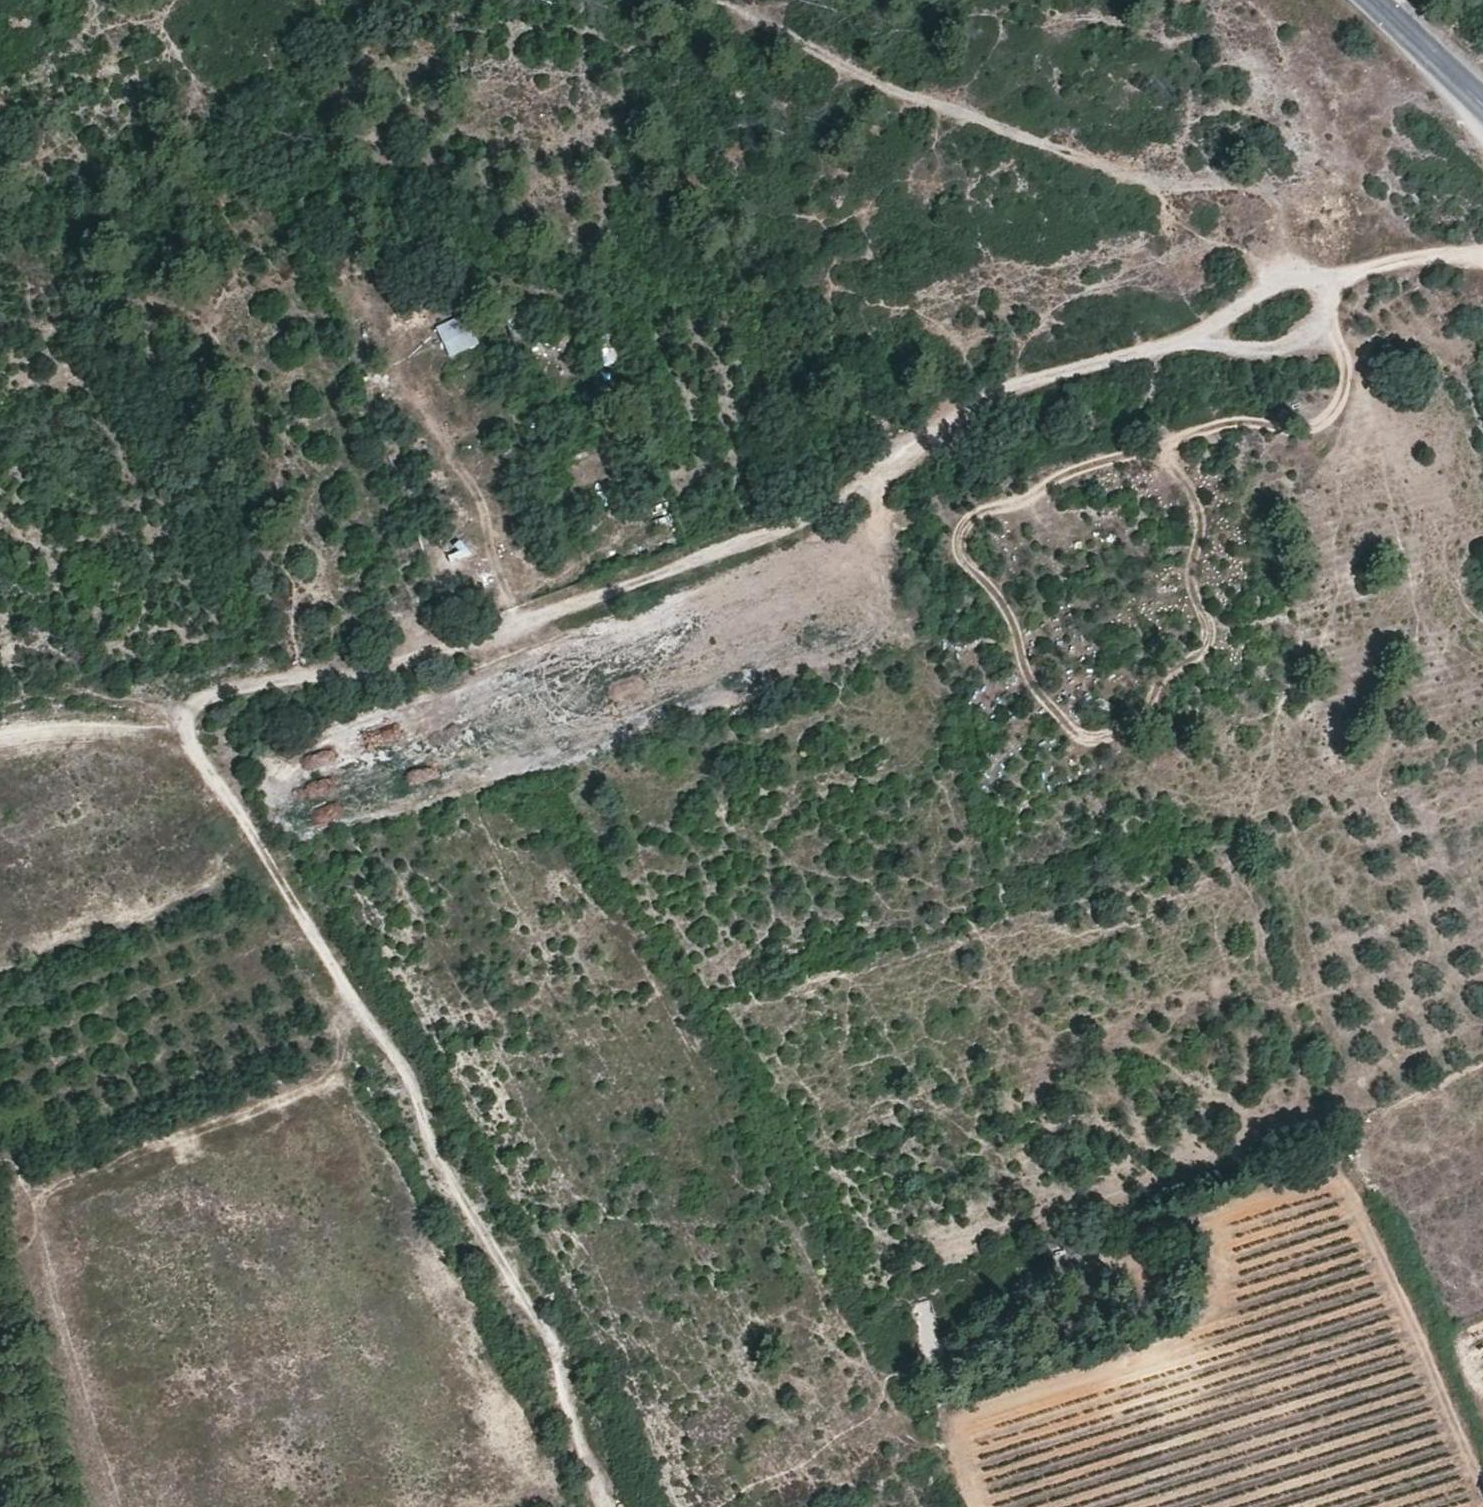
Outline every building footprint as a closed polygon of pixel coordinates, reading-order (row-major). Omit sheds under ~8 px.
[(463,313),(435,327),(450,358),(478,344),(463,313)] [(443,550),(449,563),(468,555),(462,541),(443,550)]
